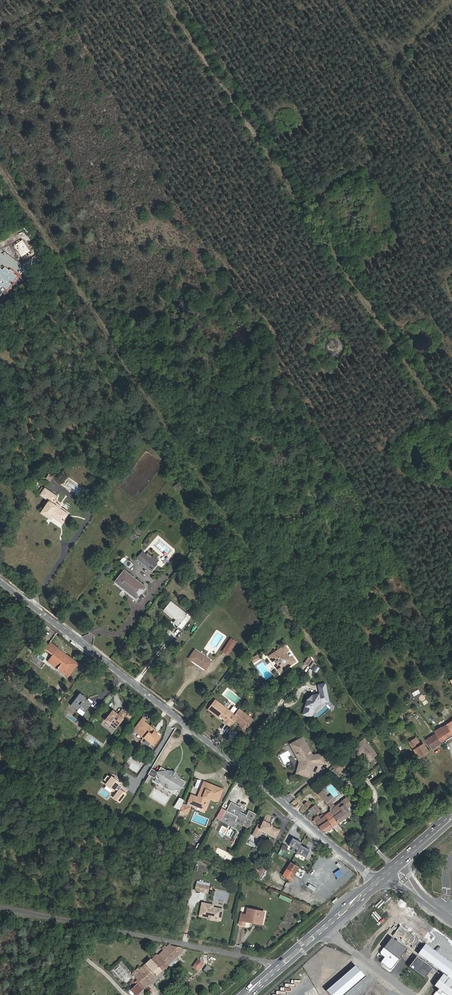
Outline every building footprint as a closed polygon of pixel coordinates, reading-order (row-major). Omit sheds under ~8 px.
[(25,244),(18,248),(25,259),(32,255),(25,244)] [(1,289),(4,285),(9,289),(12,284),(10,282),(12,280),(14,281),(18,276),(15,274),(16,272),(12,269),(11,271),(7,267),(4,270),(2,269),(0,271),(0,289),(1,289)] [(55,498),(44,490),(39,497),(47,502),(38,514),(50,522),(52,520),(60,526),(66,517),(50,505),(55,498)] [(136,558),(150,570),(155,564),(150,559),(142,552),(136,558)] [(114,582),(135,598),(144,586),(123,571),(114,582)] [(172,615),(177,619),(174,623),(182,629),(190,617),(171,601),(164,610),(168,613),(167,614),(170,617),(172,615)] [(237,645),(231,640),(221,652),(228,657),(237,645)] [(52,653),(47,660),(69,676),(78,663),(49,641),(45,647),(52,653)] [(295,663),(291,658),(289,660),(285,654),(287,652),(284,647),(268,658),(272,663),(274,661),(278,667),(276,669),(279,674),(295,663)] [(195,650),(189,658),(205,670),(212,662),(195,650)] [(257,655),(251,660),(253,663),(260,659),(257,655)] [(47,660),(45,663),(66,679),(69,676),(47,660)] [(303,715),(310,717),(312,716),(315,709),(321,704),(326,702),(325,698),(328,697),(325,684),(318,685),(320,694),(313,696),(308,701),(303,715)] [(72,706),(84,714),(93,701),(80,692),(72,706)] [(246,731),(253,721),(239,710),(235,716),(215,701),(208,710),(212,713),(213,712),(215,714),(220,717),(219,719),(231,727),(236,721),(239,724),(240,725),(239,726),(246,731)] [(118,728),(129,712),(123,708),(120,712),(114,708),(106,721),(118,728)] [(133,730),(143,738),(144,737),(147,739),(146,739),(153,745),(160,737),(156,734),(153,732),(155,731),(145,723),(144,724),(143,724),(144,722),(146,720),(142,718),(133,730)] [(434,732),(436,735),(443,745),(447,742),(447,744),(451,740),(451,732),(448,726),(443,730),(441,728),(434,732)] [(442,745),(443,745),(436,735),(427,741),(433,750),(441,744),(442,745)] [(420,758),(429,752),(424,745),(422,746),(420,744),(416,738),(409,743),(410,744),(412,747),(420,758)] [(316,764),(325,763),(324,755),(313,756),(303,739),(299,741),(298,740),(295,742),(294,744),(291,746),(293,749),(296,750),(301,759),(300,762),(299,762),(301,763),(298,773),(308,776),(311,767),(313,766),(313,764),(315,759),(316,759),(316,764)] [(353,748),(358,755),(363,750),(367,755),(373,750),(364,739),(353,748)] [(342,764),(343,763),(341,760),(334,765),(339,771),(345,767),(342,764)] [(147,774),(154,778),(157,774),(156,774),(157,772),(151,768),(147,774)] [(173,777),(169,775),(167,774),(166,775),(165,774),(166,772),(160,768),(156,774),(157,774),(154,778),(159,781),(159,783),(163,785),(164,788),(167,787),(171,790),(172,789),(177,793),(180,788),(181,789),(185,784),(178,779),(176,781),(175,780),(176,779),(173,777)] [(119,783),(111,777),(109,779),(106,776),(103,781),(106,783),(104,785),(112,791),(114,789),(117,792),(121,787),(117,785),(119,783)] [(207,798),(210,799),(217,802),(222,790),(203,782),(196,797),(190,795),(187,802),(202,809),(207,798)] [(335,806),(326,795),(322,799),(330,808),(331,813),(338,823),(351,814),(342,802),(335,806)] [(182,801),(178,798),(172,808),(178,811),(182,801)] [(182,803),(179,811),(187,813),(189,806),(182,803)] [(227,811),(226,812),(237,818),(235,822),(248,829),(255,815),(249,812),(247,816),(240,813),(242,809),(230,804),(227,811)] [(316,805),(310,809),(315,814),(320,810),(316,805)] [(223,816),(224,817),(226,812),(227,811),(221,808),(216,818),(221,820),(223,816)] [(237,818),(226,812),(224,817),(235,822),(237,818)] [(325,817),(332,827),(338,823),(331,813),(325,817)] [(255,834),(260,837),(262,835),(264,832),(269,835),(274,838),(275,835),(279,837),(281,833),(273,829),(274,828),(269,825),(273,819),(269,816),(262,828),(260,826),(255,834)] [(324,833),(332,827),(325,817),(320,820),(317,817),(314,820),(324,833)] [(306,837),(307,834),(309,832),(304,829),(301,833),(297,830),(292,839),(293,840),(291,843),(296,845),(282,868),(293,875),(313,841),(306,837)] [(256,875),(260,866),(252,862),(248,870),(256,875)] [(196,889),(205,891),(206,884),(198,882),(196,889)] [(215,917),(215,918),(222,920),(225,909),(215,907),(215,905),(204,902),(201,915),(210,917),(210,916),(215,917)] [(253,920),(264,922),(266,911),(249,908),(248,915),(243,914),(240,924),(246,926),(246,921),(253,923),(253,920)] [(392,969),(406,950),(391,939),(381,952),(381,955),(384,957),(381,960),(381,962),(382,964),(387,968),(389,969),(392,969)] [(174,949),(172,947),(167,951),(177,961),(185,953),(179,947),(178,949),(176,947),(174,949)] [(161,957),(170,967),(177,961),(167,951),(161,957)] [(134,977),(140,983),(132,991),(136,994),(141,994),(170,967),(161,957),(158,960),(154,964),(152,962),(151,961),(141,970),(138,968),(135,971),(137,974),(134,977)] [(416,957),(409,967),(424,978),(426,976),(427,974),(431,968),(416,957)] [(192,967),(199,971),(204,963),(197,959),(192,967)] [(326,990),(330,994),(344,994),(365,977),(356,965),(326,990)] [(206,966),(203,971),(208,974),(211,969),(206,966)] [(441,977),(438,981),(436,984),(433,987),(438,990),(436,993),(439,994),(451,994),(451,985),(441,977)]
